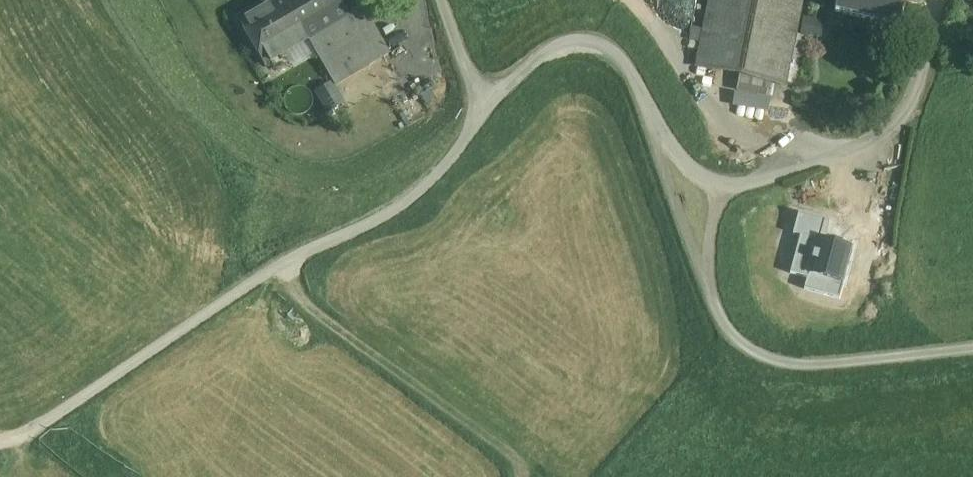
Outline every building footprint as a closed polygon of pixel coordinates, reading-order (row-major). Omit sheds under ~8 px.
[(239,19),(267,66),(311,40),(349,17),(348,14),(339,0),(320,0),(306,8),(301,0),(272,0),(239,19)] [(306,8),(320,0),(301,0),(306,8)] [(371,9),(386,0),(366,0),(371,9)] [(696,66),(741,75),(737,91),(766,97),(770,81),(786,84),(803,0),(709,0),(696,66)] [(835,11),(838,12),(898,26),(904,0),(838,0),(835,11)] [(367,13),(363,6),(353,11),(381,58),(391,52),(367,13)] [(381,58),(353,11),(348,14),(349,17),(311,40),(337,84),(381,58)] [(819,21),(804,18),(801,33),(816,36),(819,21)] [(868,253),(826,254),(826,269),(827,291),(850,291),(850,296),(869,295),(868,253)] [(826,269),(794,271),(796,293),(827,291),(826,269)]
